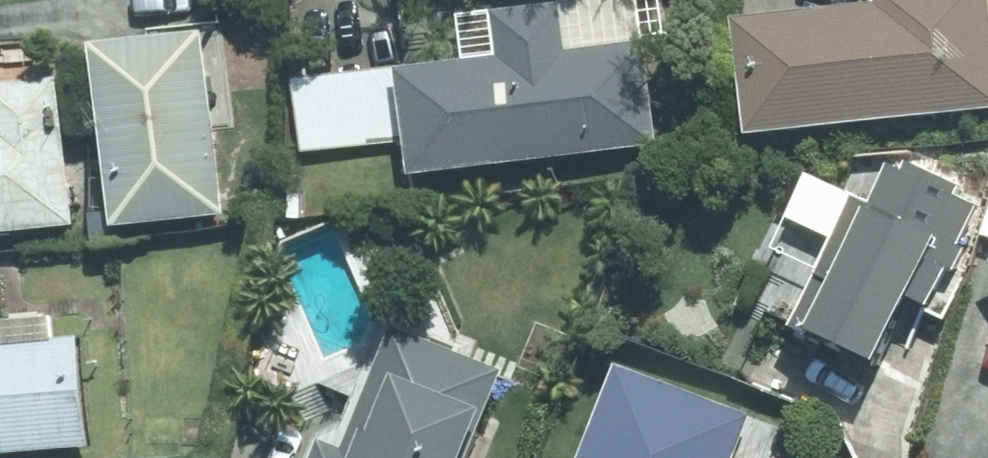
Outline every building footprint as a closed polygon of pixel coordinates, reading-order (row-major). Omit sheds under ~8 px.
[(869,10),(722,29),(735,141),(987,109),(987,28),(985,0),(868,0),(869,10)] [(397,181),(660,150),(643,1),(477,20),(482,68),(386,80),(288,91),(295,155),(393,144),(397,181)] [(191,29),(74,48),(104,233),(221,213),(191,29)] [(69,232),(51,71),(0,77),(0,240),(69,232)] [(859,384),(921,246),(842,211),(780,348),(859,384)] [(975,270),(987,287),(987,261),(975,270)] [(0,348),(0,457),(83,457),(72,342),(0,348)] [(490,372),(422,346),(343,356),(329,391),(346,420),(327,451),(299,444),(294,457),(457,457),(490,372)] [(746,421),(605,368),(571,457),(732,457),(746,421)]
